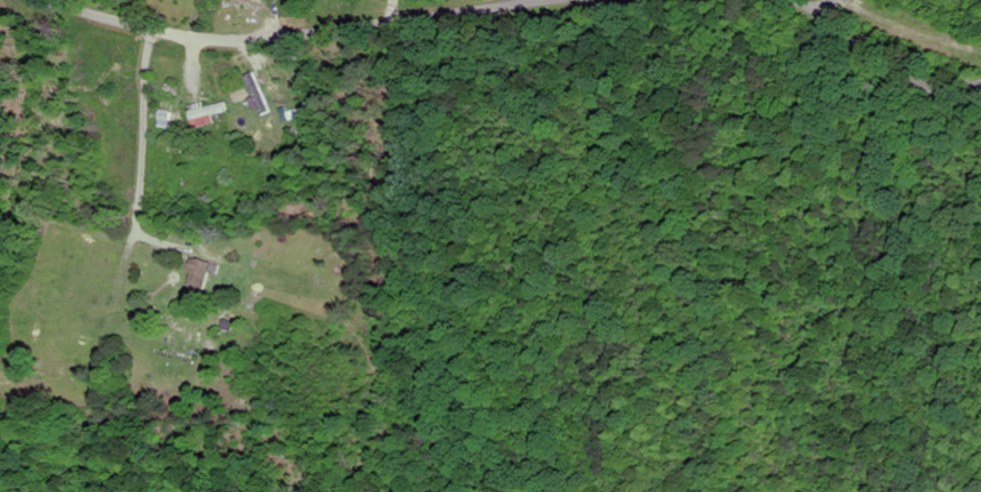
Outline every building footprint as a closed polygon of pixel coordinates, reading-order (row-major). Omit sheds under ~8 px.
[(196,129),(217,123),(215,117),(231,112),(228,102),(191,113),(196,129)] [(186,285),(212,294),(222,268),(196,258),(186,285)]
